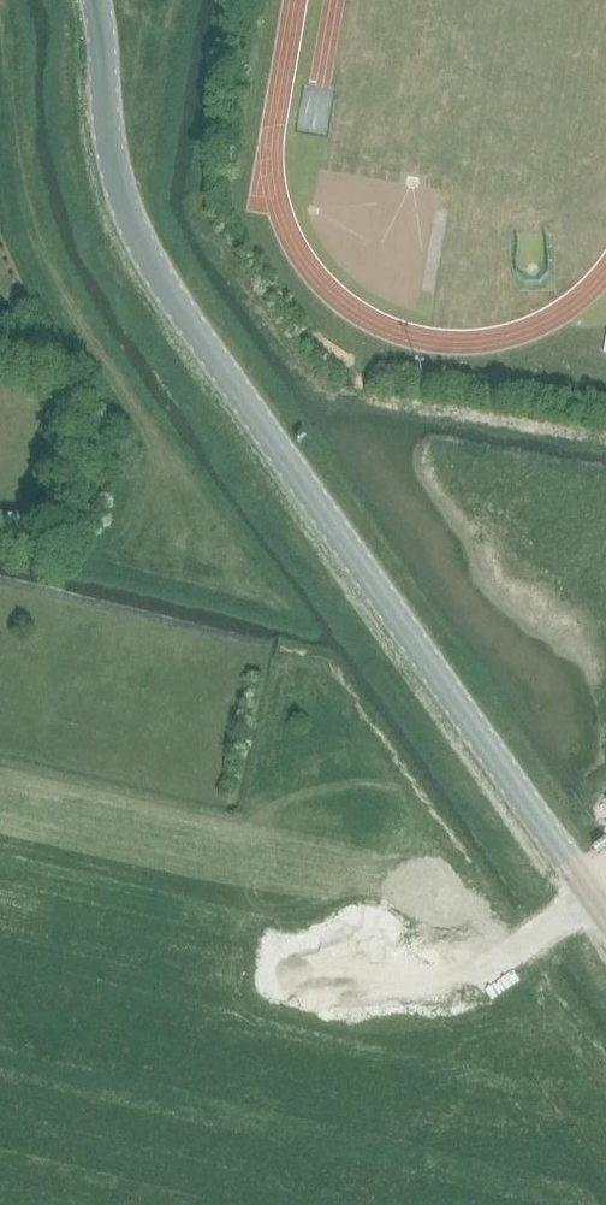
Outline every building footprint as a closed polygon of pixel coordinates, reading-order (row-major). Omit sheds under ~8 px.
[(308,116),(336,118),(339,73),(310,71),(308,116)]
